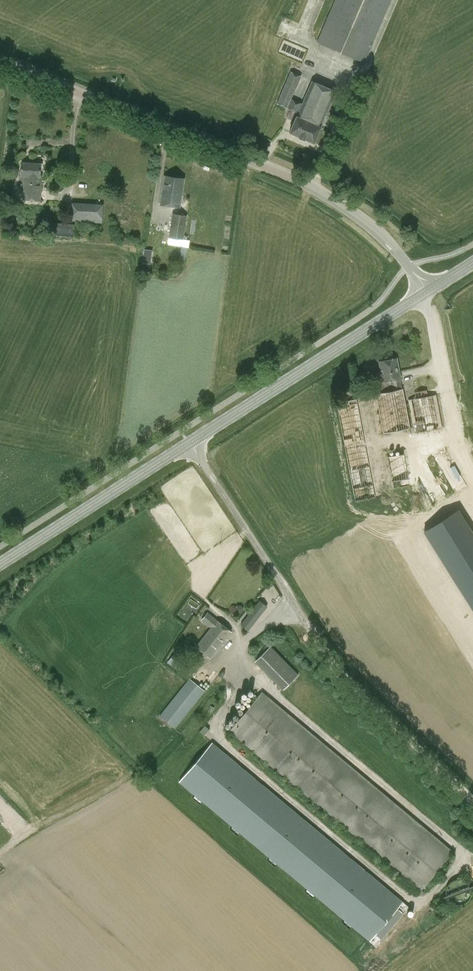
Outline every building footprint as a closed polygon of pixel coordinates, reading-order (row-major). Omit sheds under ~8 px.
[(316,43),(364,63),(392,0),(335,0),(316,43)] [(312,80),(302,104),(291,99),(301,76),(290,71),(276,103),(298,113),(289,133),(314,143),(321,127),(336,91),(312,80)] [(21,176),(24,176),(22,200),(41,202),(42,175),(40,175),(41,164),(21,163),(21,176)] [(180,208),(184,179),(164,176),(160,205),(180,208)] [(71,203),(70,222),(102,223),(103,204),(71,203)] [(187,216),(172,213),(169,238),(183,241),(187,216)] [(56,223),(55,235),(72,237),(74,224),(56,223)] [(148,263),(151,250),(144,248),(141,262),(148,263)] [(379,362),(382,378),(375,379),(377,390),(388,388),(389,392),(401,389),(400,380),(400,379),(397,358),(379,362)] [(366,447),(382,472),(472,415),(472,380),(366,447)] [(335,401),(338,420),(341,420),(352,500),(373,497),(362,418),(359,418),(356,398),(335,401)] [(423,532),(472,611),(472,533),(458,509),(423,532)] [(248,631),(256,622),(267,607),(260,601),(240,625),(248,631)] [(231,632),(217,621),(207,613),(202,621),(211,628),(196,647),(210,658),(231,632)] [(254,662),(283,691),(299,675),(270,646),(254,662)] [(205,691),(189,678),(159,716),(175,729),(205,691)] [(262,692),(229,731),(421,890),(454,851),(262,692)] [(191,777),(383,936),(415,898),(223,739),(191,777)]
